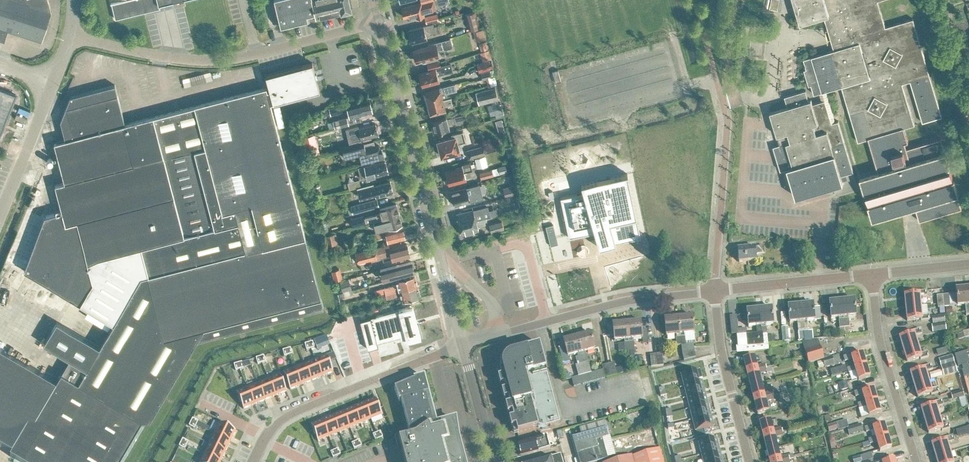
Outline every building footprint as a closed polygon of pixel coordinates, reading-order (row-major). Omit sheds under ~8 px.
[(4,40),(7,29),(41,40),(51,11),(49,10),(50,7),(48,0),(0,0),(0,39),(4,40)] [(115,18),(153,9),(152,5),(159,3),(159,4),(173,0),(111,0),(115,18)] [(280,25),(351,8),(349,0),(275,0),(280,25)] [(401,7),(403,16),(415,12),(416,16),(424,14),(423,11),(436,7),(435,4),(434,0),(427,0),(421,2),(420,1),(401,7)] [(779,0),(771,0),(769,7),(778,9),(779,0)] [(800,22),(824,15),(834,48),(803,57),(806,67),(804,68),(804,70),(808,84),(811,83),(813,93),(819,91),(821,99),(812,102),(811,98),(808,98),(805,88),(784,95),(787,105),(783,106),(770,110),(779,141),(772,143),(780,169),(787,167),(795,196),(843,182),(841,175),(853,171),(845,141),(838,120),(835,120),(826,89),(842,85),(850,113),(858,140),(867,138),(869,137),(878,168),(876,169),(860,174),(861,179),(866,193),(867,193),(870,204),(869,204),(872,216),(873,218),(914,206),(915,206),(919,219),(919,220),(962,207),(957,191),(953,177),(950,165),(945,149),(941,137),(907,147),(906,146),(905,142),(908,141),(904,127),(915,124),(915,123),(911,109),(903,82),(910,80),(911,82),(912,85),(923,121),(925,120),(942,115),(930,74),(929,70),(913,17),(886,26),(878,0),(794,0),(800,22)] [(469,29),(479,26),(475,10),(465,12),(469,29)] [(439,20),(436,12),(424,15),(426,23),(439,20)] [(411,42),(427,38),(426,34),(435,32),(433,23),(423,25),(408,29),(408,31),(407,32),(408,35),(410,36),(411,42)] [(486,37),(484,27),(474,29),(477,40),(486,37)] [(445,48),(451,46),(452,45),(450,37),(441,39),(441,40),(427,44),(428,45),(413,49),(414,54),(413,55),(414,58),(416,59),(416,60),(422,59),(423,61),(435,58),(435,56),(438,55),(437,49),(443,47),(445,48)] [(481,50),(488,48),(486,40),(479,42),(481,50)] [(491,58),(489,49),(480,51),(482,60),(491,58)] [(439,59),(427,63),(429,68),(440,65),(439,59)] [(476,62),(479,71),(490,68),(487,59),(476,62)] [(12,454),(10,458),(17,461),(124,461),(196,340),(323,307),(321,297),(305,236),(275,122),(274,122),(269,102),(319,89),(312,62),(265,74),(269,88),(266,89),(265,86),(125,123),(115,84),(70,95),(60,120),(65,138),(54,141),(64,181),(55,183),(62,210),(44,215),(24,269),(80,303),(80,302),(85,305),(113,322),(99,346),(56,320),(43,343),(69,358),(86,368),(78,382),(61,372),(56,380),(0,347),(0,447),(12,454)] [(440,65),(429,68),(430,69),(419,72),(420,78),(419,79),(420,82),(422,82),(422,84),(438,80),(436,70),(438,70),(439,73),(452,69),(450,62),(441,64),(441,65),(440,65)] [(490,69),(480,71),(482,79),(492,76),(490,69)] [(555,81),(560,80),(557,69),(552,70),(555,81)] [(427,102),(442,98),(440,92),(444,91),(445,92),(456,89),(454,82),(424,91),(424,92),(423,92),(425,98),(426,98),(427,102)] [(479,103),(498,98),(495,86),(476,91),(479,103)] [(15,95),(0,88),(0,132),(15,95)] [(442,98),(427,102),(428,106),(427,107),(428,112),(430,112),(430,114),(445,110),(444,105),(452,103),(450,97),(442,99),(442,98)] [(372,110),(369,98),(346,104),(346,103),(329,107),(330,113),(347,109),(349,116),(372,110)] [(491,104),(493,114),(502,112),(500,101),(491,104)] [(467,121),(464,112),(454,115),(446,118),(446,116),(431,120),(434,132),(449,128),(447,123),(456,121),(457,124),(467,121)] [(348,123),(346,115),(332,119),(334,126),(348,123)] [(347,127),(345,127),(347,134),(349,143),(362,140),(361,138),(378,133),(375,122),(358,127),(358,126),(357,124),(347,127)] [(441,155),(459,150),(456,142),(464,140),(462,130),(451,133),(452,136),(437,140),(439,148),(438,148),(439,154),(441,153),(441,155)] [(302,136),(306,148),(316,146),(313,134),(302,136)] [(376,145),(375,140),(357,144),(357,143),(342,147),(345,157),(360,153),(362,162),(384,156),(381,147),(380,147),(379,144),(376,145)] [(468,157),(487,152),(484,143),(466,148),(468,157)] [(478,168),(488,165),(485,155),(475,158),(478,168)] [(308,165),(315,163),(313,156),(306,158),(308,165)] [(361,178),(388,171),(385,159),(358,166),(361,178)] [(448,183),(466,179),(464,171),(472,169),(470,161),(461,163),(462,165),(455,167),(456,168),(445,170),(447,176),(445,177),(446,181),(448,181),(448,183)] [(481,178),(494,174),(492,168),(479,172),(481,178)] [(359,177),(357,169),(346,172),(347,179),(359,177)] [(583,191),(560,196),(568,236),(594,231),(599,247),(615,242),(615,241),(640,236),(627,173),(597,179),(581,184),(583,191)] [(350,188),(361,185),(360,177),(348,181),(350,188)] [(393,190),(390,180),(374,184),(373,182),(356,186),(359,197),(375,193),(375,195),(393,190)] [(451,192),(450,194),(450,197),(452,198),(453,203),(463,201),(463,202),(483,197),(481,189),(479,182),(466,186),(466,187),(450,191),(451,192)] [(505,196),(520,192),(518,182),(502,186),(505,196)] [(321,193),(319,184),(313,186),(315,194),(321,193)] [(352,212),(379,205),(377,197),(350,204),(351,208),(348,209),(349,213),(352,212)] [(353,225),(373,220),(399,213),(396,203),(379,208),(381,213),(364,217),(363,213),(350,217),(353,225)] [(490,215),(487,205),(473,209),(473,208),(456,212),(458,223),(485,216),(490,215)] [(399,213),(373,220),(376,230),(385,228),(401,224),(399,213)] [(485,216),(458,223),(460,231),(464,230),(465,232),(478,229),(477,227),(479,226),(478,225),(485,223),(484,221),(486,220),(485,216)] [(491,232),(504,227),(502,219),(489,224),(491,232)] [(328,229),(326,220),(320,221),(321,230),(328,229)] [(405,236),(402,226),(358,237),(360,242),(375,239),(375,238),(386,235),(387,241),(405,236)] [(328,244),(338,242),(336,231),(325,234),(328,244)] [(389,247),(388,243),(355,251),(357,261),(390,253),(392,258),(409,254),(406,243),(389,247)] [(738,263),(756,262),(755,256),(764,255),(763,248),(737,250),(738,263)] [(383,279),(397,276),(414,271),(411,260),(380,269),(383,279)] [(334,280),(343,277),(340,267),(331,270),(334,280)] [(385,292),(417,284),(414,273),(396,278),(397,283),(394,284),(384,287),(385,292)] [(343,290),(352,288),(348,277),(340,280),(343,290)] [(417,284),(385,292),(387,297),(397,294),(397,292),(399,292),(401,299),(420,294),(417,284)] [(968,317),(968,302),(968,290),(955,291),(956,295),(944,296),(944,304),(945,308),(965,306),(966,317),(968,317)] [(386,299),(385,292),(377,294),(378,301),(386,299)] [(905,309),(919,308),(919,299),(926,298),(925,292),(917,293),(917,295),(904,296),(905,309)] [(841,302),(844,329),(849,328),(848,318),(856,317),(854,301),(841,302)] [(839,329),(844,329),(841,302),(829,304),(830,320),(838,319),(839,329)] [(420,336),(412,305),(376,315),(377,319),(371,320),(377,342),(406,335),(407,340),(420,336)] [(802,333),(803,333),(807,333),(806,322),(821,321),(819,308),(813,309),(812,305),(800,306),(802,333)] [(804,341),(803,333),(802,333),(800,306),(787,308),(789,324),(796,323),(798,341),(804,341)] [(919,308),(905,309),(907,322),(920,320),(920,322),(928,321),(928,316),(920,316),(919,308)] [(761,337),(767,336),(766,326),(773,325),(771,309),(758,311),(761,337)] [(761,339),(761,337),(758,311),(746,312),(748,328),(755,328),(756,335),(757,339),(761,339)] [(735,316),(728,317),(730,336),(737,335),(735,316)] [(678,319),(681,347),(686,346),(685,339),(684,339),(683,335),(694,334),(692,317),(678,319)] [(676,347),(681,347),(678,319),(664,320),(666,337),(677,336),(677,340),(676,340),(676,347)] [(626,324),(629,352),(634,351),(633,344),(632,344),(631,341),(642,340),(640,323),(626,324)] [(624,352),(629,352),(626,324),(612,325),(614,342),(624,341),(625,345),(624,345),(624,352)] [(932,334),(946,332),(945,324),(931,326),(932,334)] [(787,328),(781,328),(782,343),(783,343),(783,346),(789,346),(788,343),(789,342),(787,328)] [(903,351),(916,347),(914,338),(921,336),(920,330),(911,333),(911,334),(899,338),(903,351)] [(811,332),(807,333),(803,333),(804,341),(804,342),(812,341),(811,332)] [(583,364),(588,363),(586,356),(585,356),(584,353),(594,350),(590,334),(576,338),(583,364)] [(767,336),(761,337),(761,339),(757,339),(756,335),(749,336),(736,337),(737,348),(737,354),(768,351),(767,336)] [(591,374),(588,363),(583,364),(576,338),(563,342),(567,358),(577,355),(578,358),(575,359),(577,366),(575,367),(578,377),(591,374)] [(686,346),(681,347),(682,356),(683,362),(695,359),(694,353),(693,345),(686,346)] [(518,434),(560,423),(539,346),(512,353),(507,355),(504,358),(501,362),(500,367),(501,372),(502,378),(498,379),(512,429),(516,428),(518,435),(518,434)] [(916,347),(903,351),(906,363),(919,360),(919,361),(928,358),(927,353),(919,356),(916,347)] [(808,365),(824,360),(820,348),(805,353),(808,365)] [(958,368),(967,365),(964,353),(955,356),(958,368)] [(854,370),(866,366),(862,354),(851,358),(851,356),(843,358),(845,362),(852,360),(854,367),(854,370)] [(957,374),(952,356),(938,360),(943,378),(957,374)] [(333,373),(326,357),(315,361),(322,378),(333,373)] [(746,374),(766,369),(765,365),(756,367),(754,357),(743,360),(746,374)] [(823,362),(817,364),(818,369),(824,367),(825,369),(834,366),(832,358),(822,361),(823,362)] [(322,378),(315,361),(305,366),(311,382),(312,382),(321,378),(322,378)] [(607,365),(610,377),(616,375),(613,363),(607,365)] [(604,379),(610,377),(607,365),(601,367),(602,371),(604,379)] [(311,382),(305,366),(294,370),(301,387),(301,386),(311,382),(311,383),(311,382)] [(854,370),(854,367),(847,370),(848,374),(855,372),(858,381),(869,378),(866,366),(854,370)] [(913,386),(927,382),(924,373),(932,371),(931,366),(922,369),(922,370),(910,374),(913,386)] [(750,388),(761,385),(758,375),(766,373),(767,374),(772,373),(771,368),(770,368),(746,374),(750,388)] [(301,387),(294,370),(283,375),(290,391),(300,387),(301,387)] [(604,379),(602,371),(591,374),(578,377),(572,379),(574,387),(604,379)] [(698,372),(680,376),(683,388),(701,384),(698,372)] [(286,393),(279,376),(269,381),(275,397),(276,397),(286,393)] [(427,396),(429,396),(424,378),(413,381),(414,383),(394,391),(399,403),(401,403),(411,439),(409,440),(407,435),(394,438),(399,456),(402,455),(404,461),(463,461),(458,441),(455,422),(435,427),(427,396)] [(275,397),(269,381),(258,385),(265,402),(265,401),(275,397)] [(927,382),(913,386),(917,399),(930,395),(930,397),(939,394),(938,389),(930,391),(927,382)] [(701,384),(683,388),(686,400),(704,395),(701,384)] [(265,402),(258,385),(247,389),(254,406),(255,406),(264,402),(265,402)] [(754,402),(773,397),(772,393),(763,395),(761,386),(761,385),(750,388),(754,402)] [(847,385),(838,387),(840,393),(848,391),(847,385)] [(254,406),(247,389),(236,394),(243,410),(254,406)] [(865,405),(876,402),(873,390),(862,393),(861,391),(854,393),(855,397),(862,395),(864,402),(865,405)] [(964,398),(962,391),(950,395),(952,401),(964,398)] [(704,395),(686,400),(689,411),(707,406),(704,395)] [(773,397),(754,402),(757,416),(768,413),(765,403),(774,401),(773,397)] [(382,416),(375,400),(364,404),(371,421),(382,416)] [(865,405),(864,402),(857,405),(859,409),(866,407),(869,417),(880,413),(876,402),(865,405)] [(924,422),(938,418),(935,409),(943,407),(941,402),(932,404),(933,406),(920,409),(924,422)] [(371,421),(364,404),(353,408),(360,425),(371,421)] [(707,406),(689,411),(692,422),(710,417),(707,406)] [(360,425),(353,408),(343,413),(350,429),(360,425)] [(350,429),(343,413),(332,417),(339,434),(350,429)] [(339,434),(332,417),(322,422),(328,438),(339,434)] [(710,417),(692,422),(695,434),(713,429),(710,418),(710,417)] [(938,418),(924,422),(928,435),(940,431),(941,432),(950,429),(948,425),(941,427),(938,418)] [(763,437),(782,433),(781,429),(772,431),(770,421),(759,423),(763,437)] [(328,438),(322,422),(311,426),(318,443),(328,438)] [(582,437),(604,431),(602,423),(580,429),(582,437)] [(236,432),(220,424),(214,435),(231,443),(230,443),(236,432)] [(835,424),(827,427),(829,433),(837,431),(835,424)] [(848,436),(863,432),(861,425),(846,429),(848,436)] [(876,441),(887,437),(883,425),(872,429),(871,426),(864,429),(866,433),(873,431),(875,438),(876,441)] [(195,430),(194,431),(207,437),(209,432),(204,430),(196,426),(195,430)] [(968,438),(968,427),(957,429),(959,439),(968,438)] [(604,431),(582,437),(573,439),(580,461),(596,461),(606,459),(601,439),(609,437),(607,430),(604,431)] [(766,451),(777,448),(775,439),(783,437),(782,433),(763,437),(766,451)] [(231,443),(214,435),(209,445),(226,453),(230,443),(231,443)] [(876,441),(875,438),(868,440),(869,443),(862,445),(863,448),(870,447),(869,445),(876,443),(879,453),(891,449),(887,437),(876,441)] [(935,458),(949,453),(946,444),(954,442),(952,437),(943,440),(944,441),(931,445),(935,458)] [(535,441),(517,446),(517,447),(516,448),(517,452),(519,453),(520,458),(544,451),(547,450),(546,448),(544,449),(543,445),(537,447),(535,441)] [(716,441),(698,445),(701,457),(719,452),(716,441)] [(225,454),(226,453),(209,445),(204,456),(217,461),(221,461),(225,454)] [(789,460),(794,459),(793,455),(780,458),(777,448),(766,451),(769,461),(782,461),(789,460)] [(633,461),(662,461),(659,450),(632,458),(633,461)] [(719,452),(701,457),(703,461),(722,461),(719,452)] [(935,458),(936,461),(951,461),(949,453),(935,458)]
